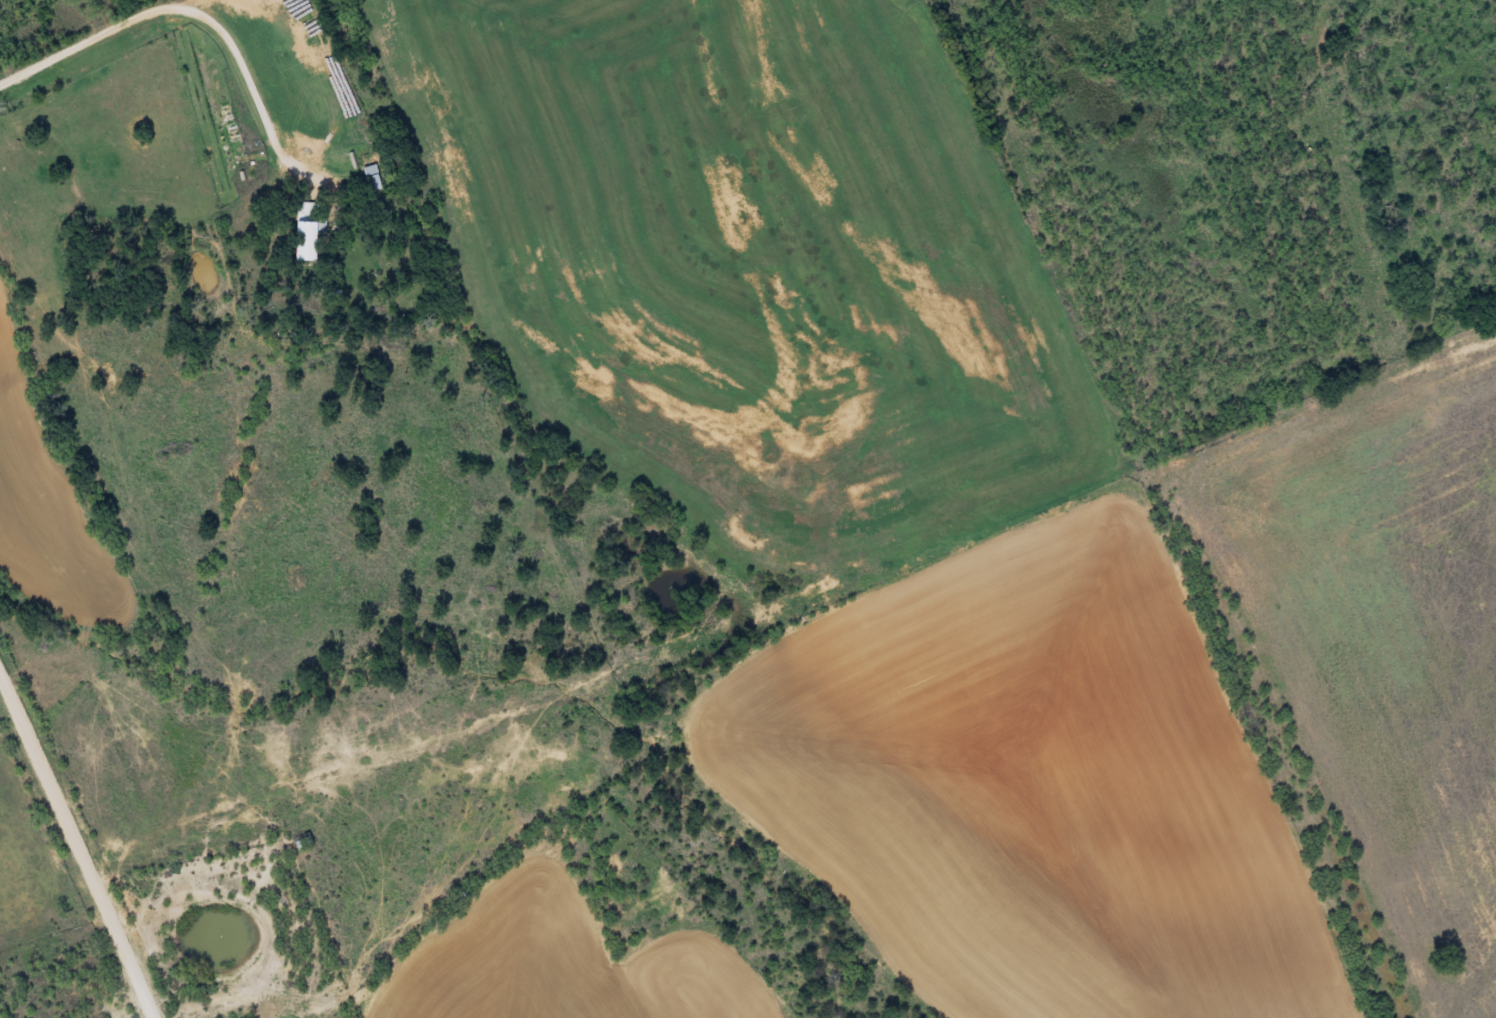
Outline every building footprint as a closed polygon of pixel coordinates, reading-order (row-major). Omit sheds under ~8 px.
[(379,189),(373,167),(370,168),(372,172),(368,173),(373,191),(379,189)] [(312,261),(314,232),(324,233),(324,221),(314,221),(315,203),(295,202),(292,260),(312,261)]
